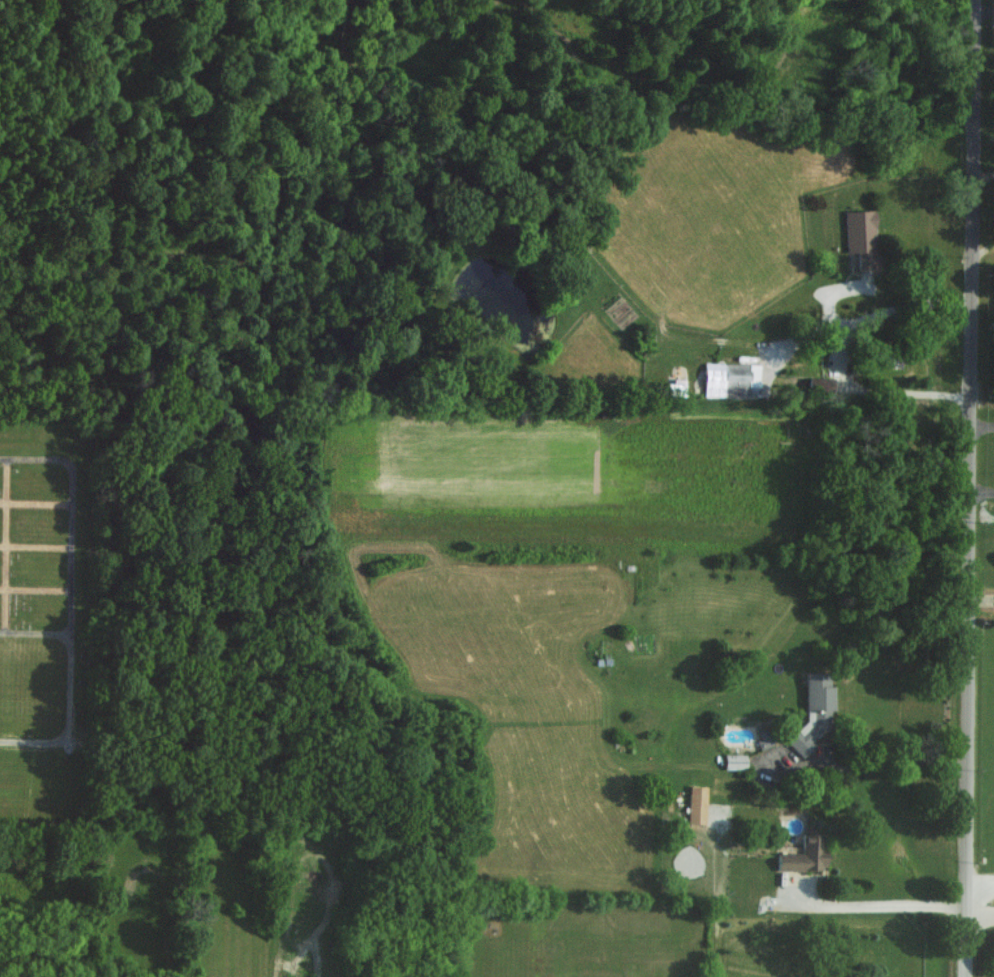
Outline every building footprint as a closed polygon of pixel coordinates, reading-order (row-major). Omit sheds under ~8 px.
[(844,211),(846,252),(858,252),(858,269),(876,269),(874,210),(844,211)] [(703,396),(758,397),(758,364),(704,362),(703,396)] [(808,391),(832,392),(833,378),(809,378),(808,391)] [(806,721),(786,740),(802,757),(813,747),(813,740),(822,731),(831,731),(831,712),(833,709),(833,673),(806,673),(806,721)] [(746,754),(724,754),(724,769),(746,769),(746,754)] [(687,823),(705,823),(706,785),(689,785),(687,823)] [(827,848),(821,848),(822,832),(802,832),(802,852),(777,851),(777,868),(827,869),(827,848)]
